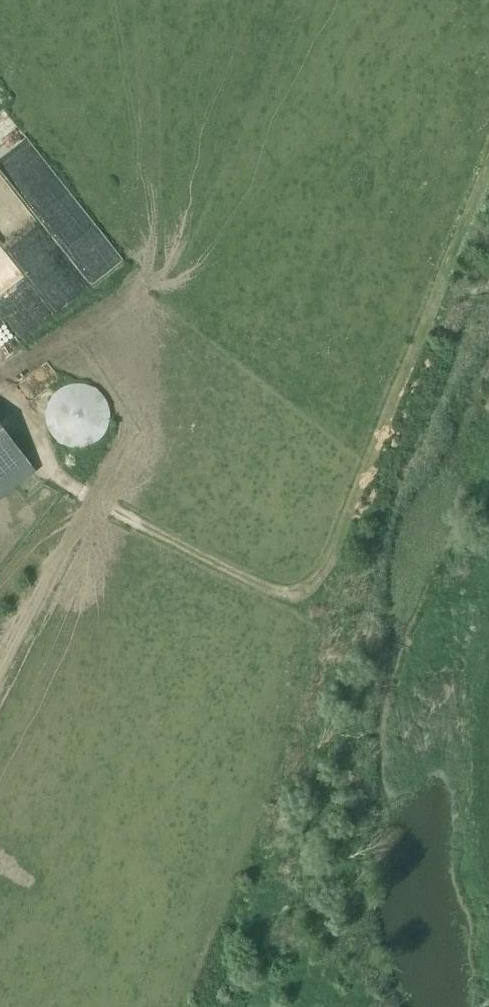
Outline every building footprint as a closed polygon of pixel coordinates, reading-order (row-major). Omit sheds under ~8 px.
[(93,253),(100,267),(115,259),(108,246),(93,253)] [(24,341),(0,311),(0,360),(24,341)] [(31,331),(37,320),(23,311),(17,322),(31,331)] [(45,418),(45,423),(46,427),(51,436),(54,439),(59,443),(65,446),(71,448),(77,449),(83,448),(90,446),(94,444),(98,441),(101,438),(105,434),(108,427),(109,421),(110,416),(109,409),(106,402),(103,398),(100,394),(94,389),(90,388),(83,385),(79,385),(74,385),(68,386),(60,389),(53,395),(49,400),(47,404),(45,409),(45,418)] [(0,426),(0,499),(35,472),(0,426)] [(143,507),(140,517),(160,521),(162,511),(143,507)]
